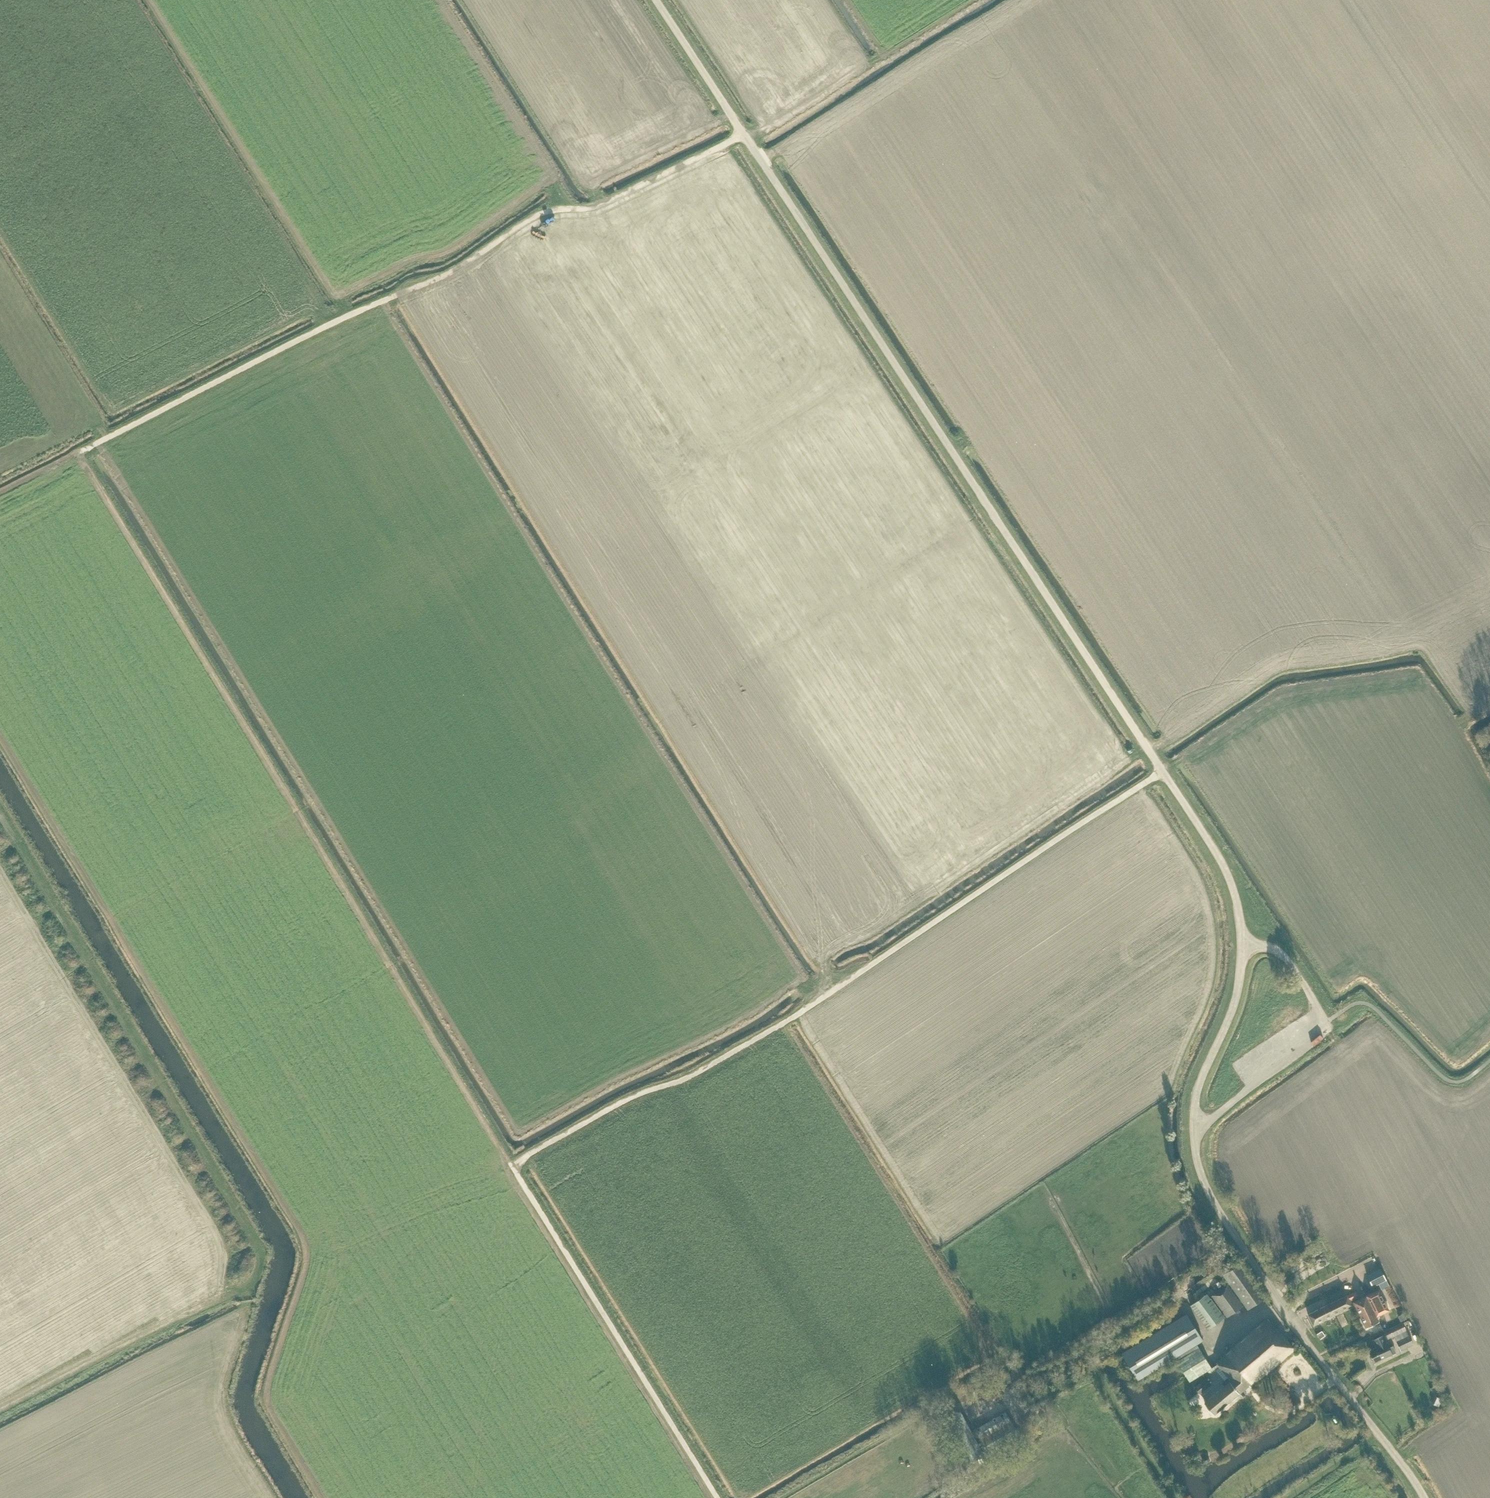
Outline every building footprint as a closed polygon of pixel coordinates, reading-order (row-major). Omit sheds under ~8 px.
[(1230,1270),(1223,1274),(1226,1278),(1248,1310),(1265,1297),(1241,1262),(1230,1270)] [(1373,1288),(1386,1281),(1380,1270),(1367,1277),(1373,1288)] [(1225,1286),(1212,1295),(1227,1316),(1242,1306),(1227,1284),(1225,1286)] [(1366,1296),(1368,1300),(1376,1317),(1386,1312),(1389,1310),(1379,1290),(1376,1291),(1375,1291),(1366,1296)] [(1347,1295),(1350,1301),(1359,1297),(1355,1291),(1347,1295)] [(1196,1301),(1190,1305),(1205,1325),(1208,1329),(1214,1325),(1224,1318),(1209,1297),(1207,1293),(1196,1301)] [(1327,1305),(1333,1316),(1353,1306),(1350,1301),(1347,1295),(1327,1305)] [(1366,1296),(1353,1302),(1355,1306),(1364,1325),(1365,1328),(1367,1327),(1367,1328),(1379,1322),(1376,1317),(1368,1300),(1366,1296)] [(1308,1315),(1313,1325),(1314,1325),(1333,1316),(1327,1305),(1308,1315)] [(1168,1325),(1122,1353),(1137,1379),(1174,1357),(1176,1361),(1189,1381),(1211,1368),(1196,1343),(1202,1340),(1193,1325),(1187,1314),(1168,1325)] [(1398,1317),(1401,1322),(1402,1321),(1406,1319),(1403,1314),(1400,1315),(1398,1317)] [(1204,1403),(1214,1414),(1249,1385),(1250,1387),(1295,1350),(1273,1325),(1268,1319),(1216,1363),(1228,1377),(1222,1383),(1225,1386),(1204,1403)] [(1394,1339),(1403,1335),(1407,1333),(1403,1325),(1402,1323),(1383,1332),(1387,1340),(1393,1337),(1394,1339)] [(1325,1336),(1322,1331),(1316,1334),(1320,1340),(1325,1336)] [(1413,1345),(1407,1333),(1403,1335),(1394,1339),(1398,1347),(1401,1351),(1413,1345)] [(1374,1363),(1392,1354),(1396,1353),(1393,1346),(1389,1348),(1386,1342),(1383,1335),(1372,1340),(1375,1348),(1368,1351),(1374,1363)] [(1206,1378),(1194,1388),(1200,1395),(1212,1385),(1211,1383),(1214,1381),(1213,1380),(1213,1379),(1212,1377),(1211,1378),(1209,1376),(1207,1379),(1206,1378)] [(1000,1387),(995,1378),(982,1385),(987,1394),(1000,1387)] [(982,1386),(971,1392),(974,1398),(985,1392),(982,1386)] [(1438,1406),(1442,1399),(1435,1396),(1431,1403),(1438,1406)] [(966,1464),(984,1455),(960,1411),(942,1420),(966,1464)] [(1005,1411),(974,1430),(980,1440),(988,1454),(1019,1435),(1005,1411)] [(1225,1486),(1228,1490),(1234,1486),(1230,1482),(1225,1486)]
